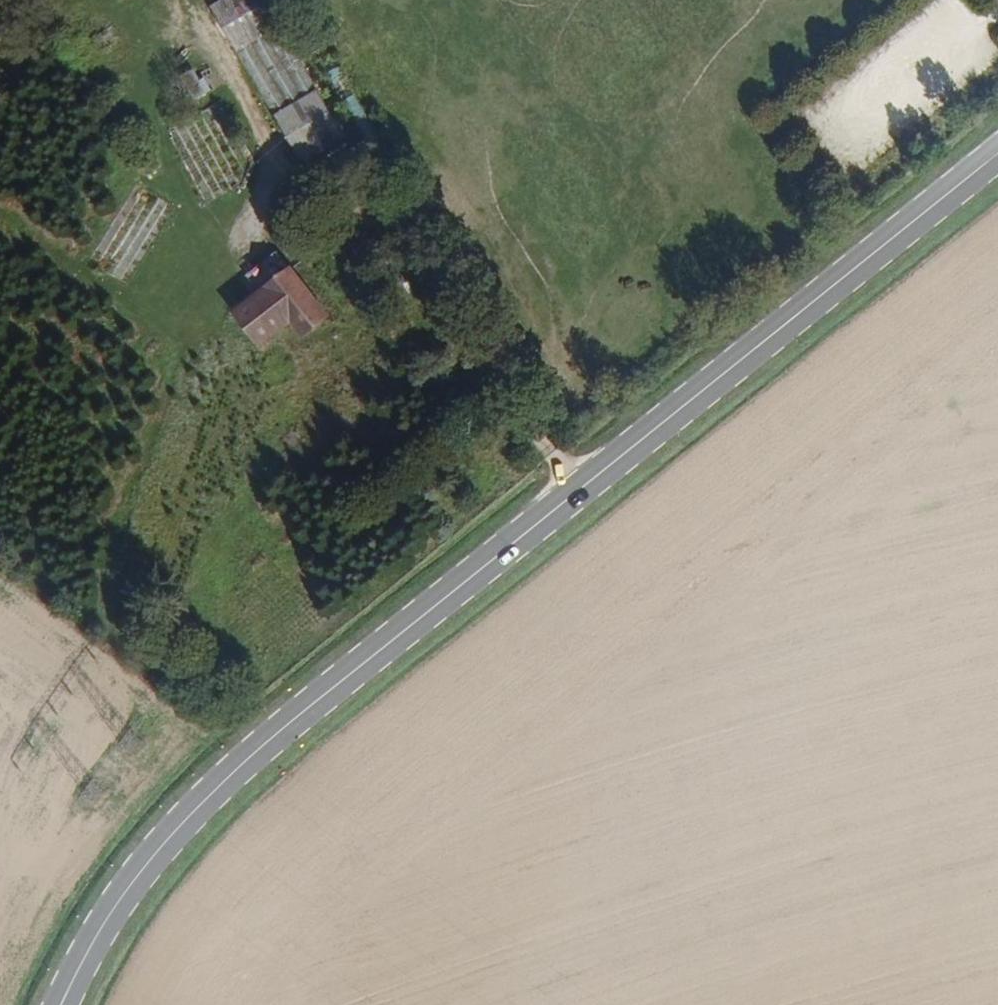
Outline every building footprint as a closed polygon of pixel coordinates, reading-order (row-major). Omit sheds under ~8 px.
[(331,109),(268,0),(210,0),(287,137),(331,109)] [(286,292),(307,271),(267,227),(216,276),(242,306),(272,277),(286,292)]
